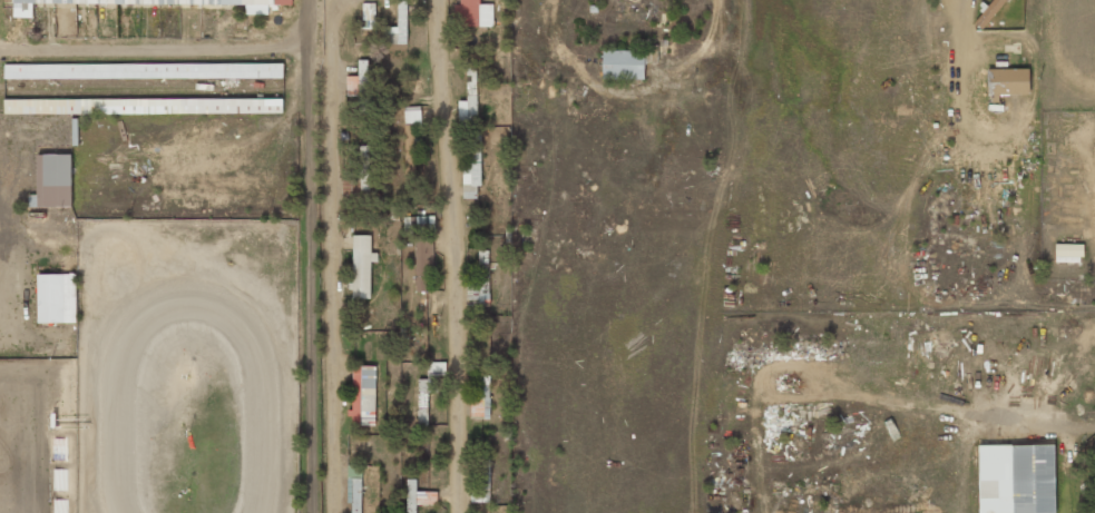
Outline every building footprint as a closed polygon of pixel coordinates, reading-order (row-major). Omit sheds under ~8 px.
[(246,5),(246,14),(268,15),(269,5),(292,5),(292,0),(5,0),(5,2),(14,2),(14,17),(33,17),(33,3),(246,5)] [(407,40),(407,0),(398,1),(398,26),(383,27),(383,40),(407,40)] [(459,14),(462,14),(462,27),(493,26),(493,4),(480,4),(480,0),(459,0),(459,14)] [(974,22),(982,29),(1006,0),(993,0),(974,22)] [(363,21),(376,21),(375,3),(363,3),(363,21)] [(603,78),(645,79),(645,51),(603,50),(603,78)] [(347,96),(360,96),(360,111),(368,111),(367,60),(359,60),(359,76),(347,76),(347,96)] [(283,63),(5,65),(5,79),(283,77),(283,63)] [(999,95),(1030,94),(1029,68),(988,69),(989,102),(999,102),(999,95)] [(478,125),(477,91),(467,91),(467,100),(459,101),(459,126),(478,125)] [(4,100),(4,114),(282,113),(282,100),(278,100),(278,99),(4,100)] [(420,106),(405,107),(405,123),(421,123),(420,106)] [(480,130),(470,130),(471,164),(463,164),(463,198),(477,198),(477,186),(481,186),(480,130)] [(343,179),(343,195),(370,194),(369,145),(358,145),(359,179),(343,179)] [(72,154),(37,154),(38,195),(29,195),(30,207),(73,206),(72,154)] [(415,176),(416,154),(406,154),(405,176),(415,176)] [(371,298),(371,261),(377,261),(377,253),(371,253),(372,235),(353,235),(352,298),(371,298)] [(433,236),(415,236),(417,291),(426,291),(425,269),(434,268),(433,236)] [(1083,262),(1083,244),(1055,243),(1055,261),(1083,262)] [(466,283),(467,303),(489,302),(488,256),(479,256),(480,282),(466,283)] [(77,322),(76,273),(37,274),(38,323),(77,322)] [(445,362),(427,362),(427,381),(419,381),(418,426),(427,426),(427,401),(428,401),(428,391),(436,391),(436,375),(445,375),(445,362)] [(376,425),(375,366),(351,366),(353,425),(376,425)] [(480,376),(480,395),(470,395),(471,418),(490,417),(489,376),(480,376)] [(980,512),(1055,512),(1054,444),(978,446),(980,512)] [(362,466),(348,466),(347,503),(352,503),(352,512),(361,512),(362,466)] [(68,490),(67,469),(54,469),(54,490),(68,490)] [(407,512),(416,512),(416,504),(437,505),(437,492),(417,491),(417,480),(407,480),(407,512)] [(67,500),(55,499),(54,512),(67,512),(67,500)]
